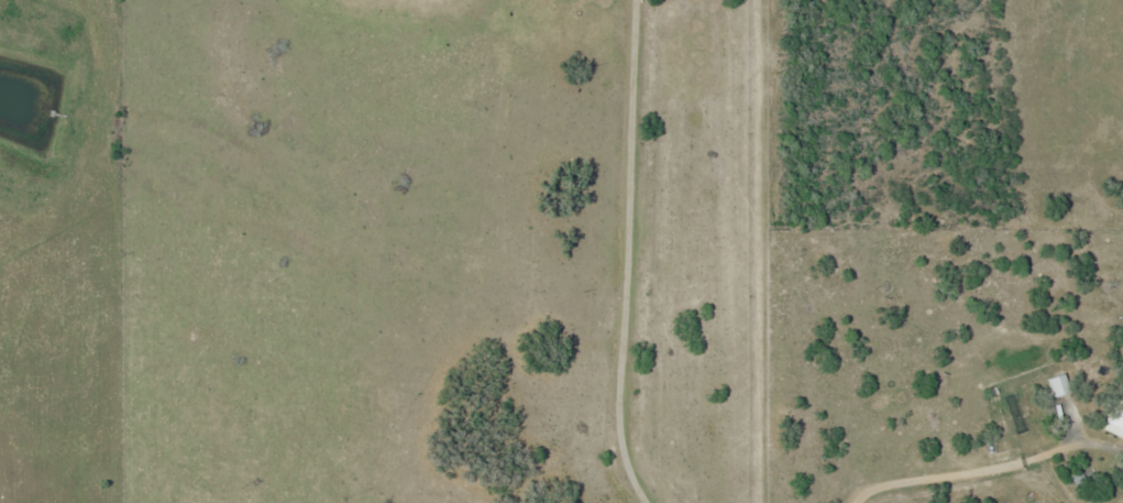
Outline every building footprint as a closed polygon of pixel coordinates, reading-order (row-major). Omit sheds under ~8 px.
[(1122,429),(1122,395),(1114,391),(1101,423),(1122,431),(1122,429)]
